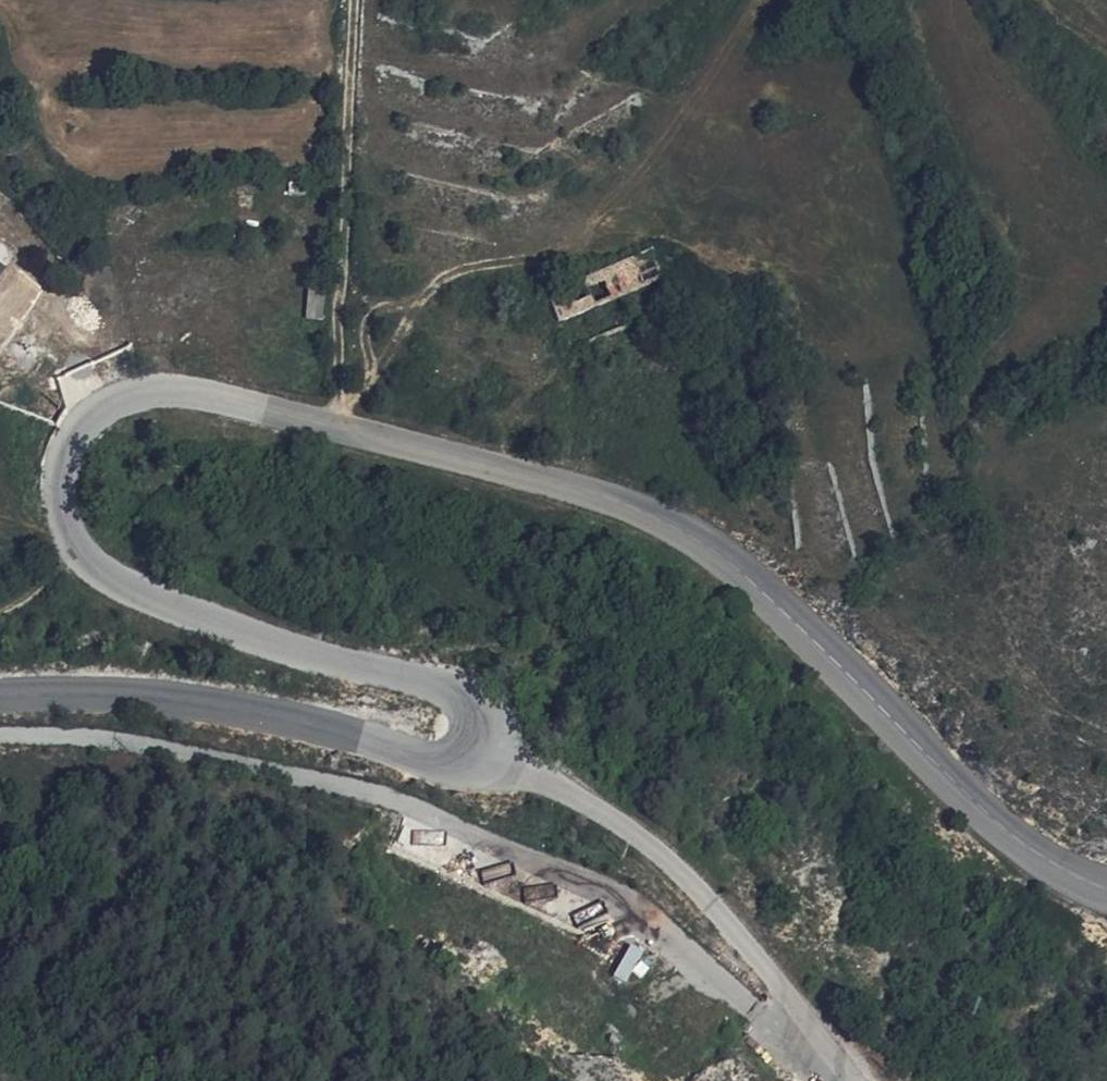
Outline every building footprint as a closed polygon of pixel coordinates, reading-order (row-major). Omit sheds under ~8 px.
[(553,294),(563,318),(665,273),(653,246),(553,294)] [(307,287),(304,317),(322,319),(326,289),(307,287)] [(483,880),(512,872),(509,862),(480,870),(483,880)] [(552,883),(523,886),(525,901),(554,898),(552,883)] [(601,903),(573,911),(576,923),(604,915),(601,903)] [(632,946),(614,973),(624,979),(642,952),(632,946)]
